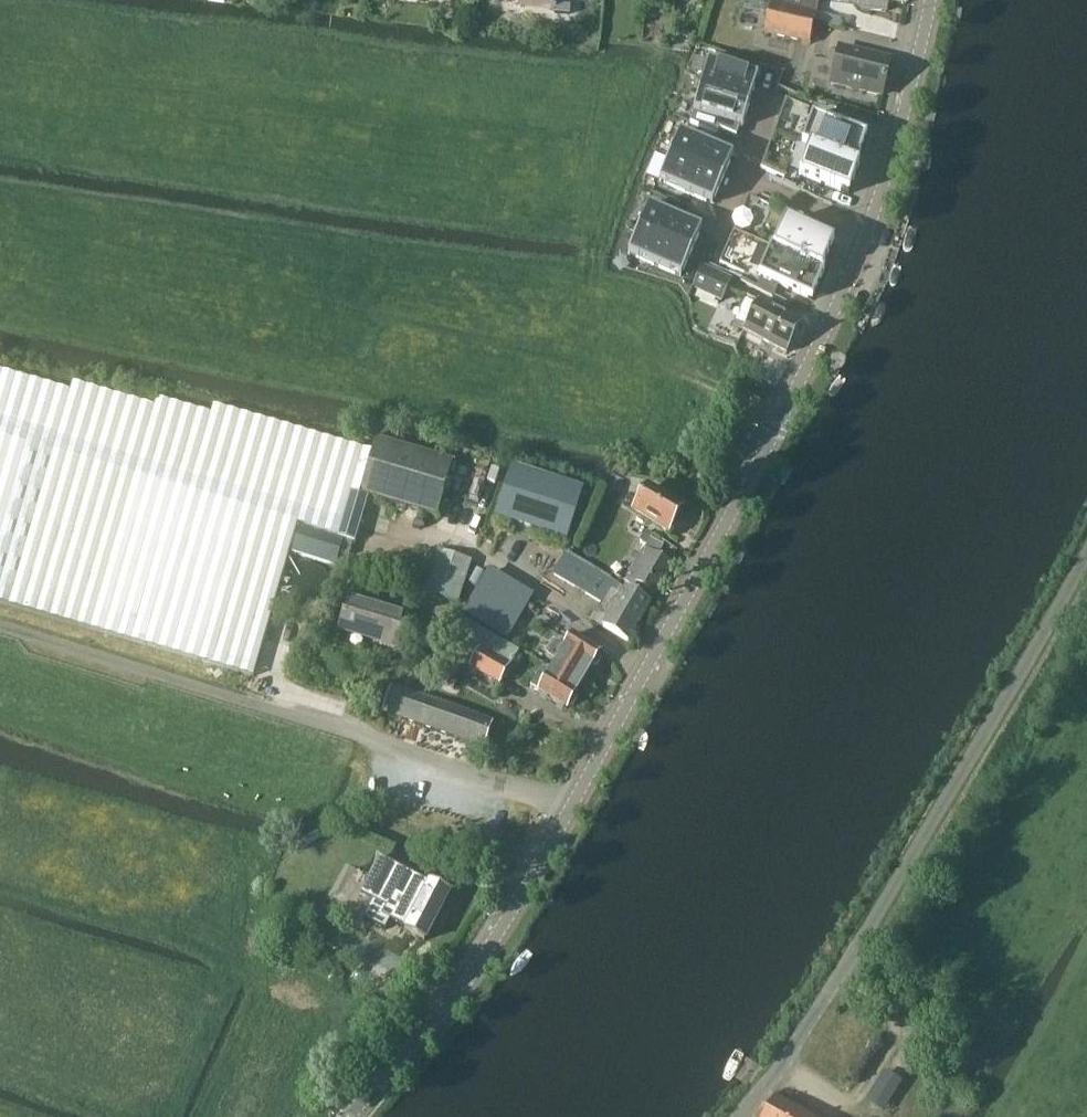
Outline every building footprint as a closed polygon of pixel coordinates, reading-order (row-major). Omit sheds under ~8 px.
[(518,4),(516,4),(515,5),(555,9),(553,24),(568,26),(570,0),(519,0),(518,4)] [(854,4),(861,5),(860,9),(886,11),(887,2),(906,4),(906,0),(855,0),(854,4)] [(816,24),(818,7),(779,1),(773,45),(811,51),(816,24)] [(831,84),(882,96),(890,61),(839,48),(831,84)] [(753,93),(758,76),(713,63),(709,62),(704,79),(753,93)] [(748,110),(753,93),(704,79),(699,96),(748,110)] [(748,110),(699,96),(694,112),(699,114),(743,127),(748,110)] [(801,134),(808,115),(810,108),(786,99),(776,125),(801,134)] [(867,136),(812,116),(802,146),(809,149),(809,148),(856,165),(857,164),(867,136)] [(796,148),(801,134),(776,125),(771,139),(796,148)] [(680,133),(670,157),(722,180),(730,162),(732,156),(726,153),(727,153),(685,135),(680,133)] [(791,161),(796,148),(771,139),(766,152),(791,161)] [(859,165),(857,164),(856,165),(809,148),(809,149),(799,177),(849,195),(859,165)] [(791,161),(766,152),(761,169),(785,179),(791,161)] [(714,198),(722,180),(670,157),(659,181),(664,183),(664,184),(706,202),(706,201),(712,204),(714,198)] [(654,205),(683,212),(686,200),(657,193),(654,205)] [(773,207),(748,197),(742,213),(766,223),(773,207)] [(695,226),(653,208),(649,206),(638,230),(691,253),(699,235),(701,229),(695,226)] [(760,236),(766,223),(742,213),(736,226),(760,236)] [(822,271),(834,243),(785,222),(773,250),(822,271)] [(755,250),(760,236),(736,226),(730,239),(755,250)] [(691,253),(638,230),(628,254),(636,258),(674,275),(675,274),(680,277),(683,271),(691,253)] [(745,273),(755,250),(730,239),(720,264),(744,274),(745,273)] [(822,271),(773,250),(771,249),(759,278),(812,301),(824,272),(822,271)] [(692,289),(721,301),(730,279),(702,267),(692,289)] [(802,323),(794,320),(758,302),(743,332),(787,353),(802,323)] [(254,676),(297,525),(300,526),(292,554),(335,567),(343,539),(355,542),(369,497),(359,494),(370,459),(155,395),(147,422),(0,378),(0,603),(254,676)] [(376,439),(370,459),(359,494),(369,497),(437,518),(453,461),(376,439)] [(504,468),(489,516),(497,518),(497,519),(564,540),(581,489),(512,470),(512,471),(504,468)] [(634,514),(668,534),(683,509),(648,489),(634,514)] [(647,546),(623,588),(645,600),(650,591),(655,594),(672,566),(658,558),(665,546),(651,539),(652,537),(627,522),(620,535),(639,545),(641,542),(647,546)] [(426,594),(457,604),(471,561),(439,552),(426,594)] [(650,603),(645,600),(623,588),(566,555),(554,575),(604,603),(600,611),(610,615),(603,628),(628,642),(650,603)] [(336,588),(336,587),(334,579),(332,575),(329,571),(322,566),(318,565),(313,564),(304,565),(296,570),(293,574),(291,578),(289,586),(290,595),(291,599),(294,603),(300,608),(306,610),(310,611),(315,611),(319,610),(324,608),(328,605),(331,602),(333,597),(335,592),(336,588)] [(519,646),(543,605),(491,573),(490,574),(479,567),(469,586),(479,592),(466,614),(519,646)] [(397,649),(407,613),(349,596),(338,631),(397,649)] [(518,654),(515,652),(465,624),(447,654),(448,654),(435,678),(452,688),(466,665),(500,684),(518,654)] [(556,662),(555,664),(583,681),(591,669),(596,669),(602,658),(599,654),(601,652),(572,635),(563,649),(552,643),(545,655),(556,662)] [(577,693),(583,681),(555,664),(550,673),(542,669),(531,686),(538,691),(567,709),(568,707),(573,707),(579,696),(577,693)] [(391,687),(382,713),(483,748),(492,723),(391,687)] [(430,882),(429,884),(378,858),(369,876),(381,883),(362,917),(383,929),(388,919),(403,928),(402,930),(423,943),(450,892),(430,882)] [(886,1070),(867,1100),(885,1111),(903,1081),(886,1070)] [(776,1098),(765,1116),(809,1116),(776,1098)]
